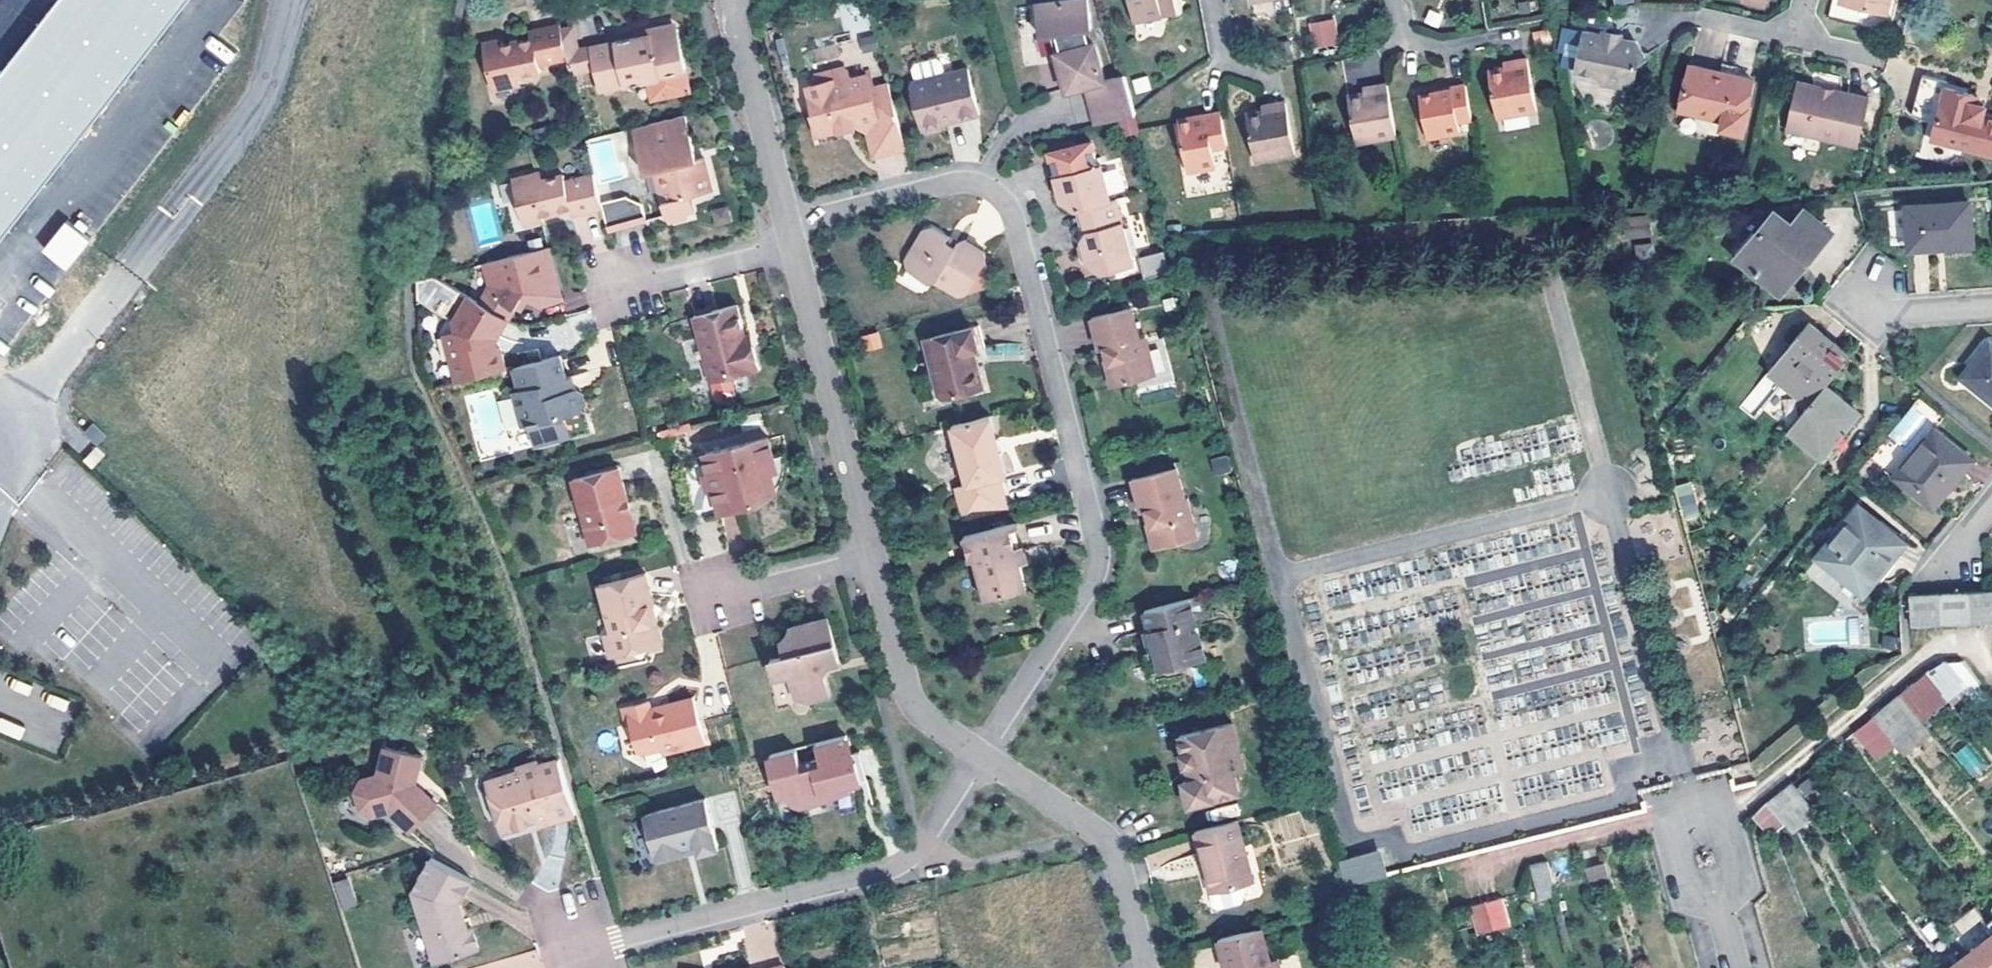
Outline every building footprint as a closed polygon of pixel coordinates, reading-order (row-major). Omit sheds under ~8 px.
[(0,75),(0,243),(194,0),(58,0),(0,75)] [(1135,115),(1124,75),(1107,80),(1098,47),(1098,46),(1097,45),(1096,45),(1096,44),(1095,44),(1094,44),(1093,44),(1092,44),(1088,28),(1094,27),(1091,0),(1066,0),(1038,3),(1041,33),(1053,31),(1058,31),(1060,40),(1067,69),(1067,70),(1065,71),(1064,72),(1064,73),(1064,74),(1064,75),(1068,91),(1087,85),(1091,85),(1093,93),(1089,94),(1097,124),(1131,115),(1135,115)] [(1126,19),(1159,13),(1157,0),(1122,0),(1126,19)] [(1843,5),(1886,15),(1889,0),(1844,0),(1843,5)] [(562,26),(560,21),(530,29),(530,36),(508,41),(503,42),(501,37),(484,42),(493,87),(520,80),(519,73),(541,68),(540,62),(568,56),(562,26)] [(573,24),(562,26),(568,56),(571,72),(596,67),(592,45),(578,48),(573,24)] [(601,89),(646,80),(654,79),(658,99),(689,93),(677,30),(670,25),(656,28),(651,33),(644,35),(636,36),(592,45),(596,67),(601,89)] [(1332,25),(1313,27),(1315,44),(1334,41),(1332,25)] [(651,33),(656,28),(636,31),(636,36),(644,35),(651,33)] [(1559,28),(1557,56),(1576,57),(1578,29),(1559,28)] [(1053,31),(1064,75),(1064,74),(1064,73),(1064,72),(1065,71),(1067,70),(1067,69),(1060,40),(1058,31),(1053,31)] [(1608,36),(1618,39),(1618,35),(1599,31),(1598,34),(1608,36)] [(1617,40),(1618,39),(1608,36),(1598,34),(1598,36),(1583,33),(1575,71),(1596,76),(1603,84),(1632,90),(1638,63),(1644,58),(1635,44),(1617,40)] [(1535,110),(1526,59),(1511,61),(1512,67),(1508,68),(1504,68),(1486,71),(1494,116),(1535,110)] [(1722,64),(1720,73),(1729,75),(1738,77),(1740,68),(1722,64)] [(958,114),(959,118),(980,112),(969,66),(917,79),(914,82),(914,84),(913,88),(922,126),(927,130),(944,126),(947,121),(946,118),(950,117),(958,114)] [(1753,80),(1738,77),(1729,75),(1720,73),(1690,66),(1681,108),(1725,118),(1722,129),(1744,134),(1750,107),(1747,107),(1753,80)] [(815,75),(818,86),(829,83),(830,87),(845,83),(842,69),(815,75)] [(905,149),(889,84),(869,89),(867,77),(845,83),(830,87),(829,83),(818,86),(806,88),(812,114),(810,115),(816,136),(847,129),(859,126),(866,135),(871,157),(905,149)] [(1949,88),(1950,82),(1932,78),(1923,116),(1927,119),(1933,122),(1941,124),(1938,136),(1956,141),(1955,145),(1991,153),(1991,117),(1985,115),(1987,108),(1980,106),(1974,104),(1977,95),(1971,94),(1949,88)] [(650,101),(658,99),(654,79),(646,80),(650,101)] [(1821,89),(1822,85),(1800,80),(1789,129),(1859,145),(1870,96),(1834,88),(1833,92),(1826,90),(1821,89)] [(1950,82),(1949,88),(1971,94),(1973,88),(1950,82)] [(1397,137),(1387,85),(1373,88),(1374,94),(1369,95),(1365,95),(1349,99),(1357,144),(1397,137)] [(1465,86),(1451,88),(1451,92),(1445,93),(1435,95),(1421,98),(1427,137),(1461,131),(1460,121),(1471,119),(1465,86)] [(1451,92),(1451,88),(1450,86),(1434,88),(1435,95),(1445,93),(1451,92)] [(1982,97),(1977,95),(1974,104),(1980,106),(1982,97)] [(1285,101),(1271,103),(1272,108),(1267,110),(1262,110),(1247,114),(1254,160),(1295,152),(1285,101)] [(1230,160),(1221,111),(1201,116),(1202,121),(1189,123),(1188,118),(1175,121),(1180,152),(1193,150),(1197,165),(1230,160)] [(686,114),(633,127),(644,171),(655,169),(666,215),(672,217),(685,215),(690,209),(687,194),(692,193),(712,188),(705,156),(697,158),(693,159),(692,154),(691,150),(694,149),(686,114)] [(1956,141),(1938,136),(1936,140),(1955,145),(1956,141)] [(1094,138),(1059,147),(1065,171),(1058,173),(1061,187),(1067,210),(1078,207),(1085,206),(1089,228),(1084,237),(1086,244),(1090,262),(1105,270),(1136,262),(1119,196),(1113,197),(1103,160),(1100,161),(1094,138)] [(515,180),(526,223),(544,219),(543,214),(547,213),(571,208),(572,215),(603,207),(594,174),(566,180),(564,175),(543,180),(541,174),(515,180)] [(687,194),(690,209),(695,207),(692,193),(687,194)] [(603,207),(609,230),(647,220),(643,203),(627,196),(602,202),(603,207)] [(1972,246),(1969,202),(1907,205),(1910,248),(1972,246)] [(715,225),(731,220),(726,205),(710,210),(715,225)] [(1085,206),(1078,207),(1083,227),(1089,228),(1085,206)] [(1236,218),(1236,208),(1213,210),(1213,219),(1236,218)] [(1779,291),(1830,228),(1804,208),(1791,224),(1774,209),(1736,256),(1779,291)] [(1648,215),(1625,217),(1627,238),(1650,237),(1648,215)] [(64,221),(40,252),(65,272),(90,240),(64,221)] [(959,239),(957,244),(951,241),(946,239),(949,233),(933,224),(929,225),(926,226),(906,261),(908,268),(929,279),(938,278),(961,291),(969,289),(986,257),(985,250),(967,239),(959,239)] [(959,239),(949,233),(946,239),(951,241),(957,244),(959,239)] [(1084,259),(1090,262),(1086,244),(1084,237),(1080,243),(1084,259)] [(454,322),(457,333),(446,335),(457,381),(506,369),(501,348),(497,349),(495,338),(498,338),(516,308),(523,294),(531,299),(540,304),(562,299),(549,246),(485,262),(489,284),(481,302),(434,275),(415,280),(417,300),(454,322)] [(1138,257),(1142,278),(1166,274),(1163,253),(1138,257)] [(986,257),(969,289),(991,284),(986,257)] [(523,294),(516,308),(523,312),(531,299),(523,294)] [(737,305),(695,316),(719,407),(723,409),(737,406),(740,402),(733,374),(760,367),(754,346),(749,348),(745,336),(737,305)] [(1135,305),(1094,315),(1102,348),(1106,348),(1110,346),(1111,352),(1113,360),(1109,361),(1115,385),(1158,374),(1149,335),(1143,337),(1135,305)] [(1823,385),(1847,356),(1807,323),(1769,368),(1810,401),(1823,385)] [(986,346),(980,324),(926,338),(939,391),(948,396),(984,386),(975,349),(986,346)] [(860,336),(864,352),(883,347),(879,331),(860,336)] [(751,334),(745,336),(749,348),(754,346),(751,334)] [(1989,342),(1961,376),(1991,402),(1991,344),(1989,342)] [(562,354),(514,367),(520,389),(514,391),(519,411),(528,416),(530,423),(536,445),(572,435),(567,415),(583,409),(586,403),(584,393),(576,389),(570,389),(569,382),(562,354)] [(1823,385),(1810,401),(1787,430),(1821,457),(1858,413),(1823,385)] [(519,411),(523,424),(530,423),(528,416),(519,411)] [(992,414),(954,424),(969,481),(957,484),(965,515),(1007,504),(1000,474),(1007,473),(1001,450),(997,435),(992,414)] [(107,435),(94,423),(85,433),(98,445),(107,435)] [(1969,460),(1931,427),(1892,474),(1930,507),(1969,460)] [(997,435),(1001,450),(1006,449),(1002,434),(997,435)] [(769,436),(706,453),(711,472),(712,478),(714,484),(720,510),(760,499),(766,496),(771,493),(774,490),(776,488),(772,470),(769,459),(775,457),(769,436)] [(93,468),(106,454),(97,446),(84,460),(93,468)] [(769,459),(772,470),(778,469),(775,457),(769,459)] [(1229,457),(1212,457),(1212,472),(1229,472),(1229,457)] [(1179,465),(1135,476),(1143,509),(1149,507),(1150,514),(1158,546),(1200,535),(1190,496),(1187,497),(1179,465)] [(620,466),(573,478),(590,544),(631,533),(633,530),(634,525),(632,514),(625,510),(624,506),(622,497),(627,496),(620,466)] [(712,478),(711,472),(705,474),(708,486),(714,484),(712,478)] [(1684,521),(1701,515),(1689,481),(1672,487),(1684,521)] [(632,514),(627,496),(622,497),(624,506),(625,510),(632,514)] [(1825,566),(1859,594),(1883,567),(1903,542),(1858,504),(1821,548),(1832,557),(1825,566)] [(1015,523),(1008,525),(1014,549),(1022,547),(1015,523)] [(1008,525),(966,535),(972,558),(977,558),(988,598),(1028,586),(1022,561),(1026,560),(1023,553),(1022,547),(1014,549),(1008,525)] [(1023,553),(1026,560),(1032,558),(1028,545),(1022,547),(1023,553)] [(1821,548),(1814,557),(1825,566),(1832,557),(1821,548)] [(646,574),(600,586),(611,634),(605,636),(611,659),(655,647),(650,626),(654,625),(651,614),(649,607),(654,606),(646,574)] [(1907,592),(1909,625),(1991,620),(1991,588),(1907,592)] [(1206,595),(1147,610),(1151,628),(1147,630),(1150,642),(1155,641),(1156,645),(1157,649),(1152,650),(1147,651),(1152,672),(1206,658),(1197,618),(1211,614),(1206,595)] [(840,661),(829,618),(793,626),(792,630),(790,634),(787,639),(783,642),(786,654),(773,659),(777,678),(792,674),(798,698),(802,697),(805,697),(808,698),(811,700),(830,695),(824,670),(823,666),(840,661)] [(1931,669),(1953,699),(1956,702),(1984,681),(1967,660),(1948,658),(1931,669)] [(1927,721),(1953,699),(1931,669),(1905,691),(1927,721)] [(1879,714),(1901,744),(1927,721),(1905,691),(1879,714)] [(650,700),(623,708),(628,724),(633,723),(639,747),(647,751),(664,746),(666,753),(706,742),(693,696),(669,702),(670,705),(662,707),(652,709),(650,700)] [(1879,714),(1860,730),(1883,760),(1901,744),(1879,714)] [(1234,720),(1181,733),(1184,750),(1182,750),(1185,764),(1188,763),(1194,762),(1195,769),(1196,776),(1191,778),(1185,779),(1191,804),(1241,791),(1236,769),(1232,751),(1241,749),(1234,720)] [(817,743),(820,757),(801,762),(797,748),(771,755),(776,775),(774,776),(779,799),(787,797),(790,804),(791,807),(794,809),(798,811),(802,811),(806,811),(813,810),(836,800),(832,785),(841,782),(849,780),(850,787),(862,783),(857,761),(854,762),(852,753),(847,735),(817,743)] [(423,756),(386,743),(376,770),(361,778),(356,790),(361,807),(375,813),(390,808),(412,830),(438,802),(420,784),(417,787),(414,785),(410,782),(414,778),(423,756)] [(1966,744),(1953,756),(1976,780),(1989,767),(1966,744)] [(1232,751),(1236,769),(1245,767),(1241,749),(1232,751)] [(857,761),(862,783),(870,781),(862,750),(852,753),(854,762),(857,761)] [(1543,759),(1543,758),(1477,763),(1467,767),(1469,800),(1478,799),(1479,813),(1499,805),(1499,811),(1523,809),(1579,787),(1545,790),(1535,762),(1543,759)] [(573,803),(559,759),(537,766),(536,761),(520,766),(521,770),(496,778),(505,807),(497,809),(504,832),(526,825),(525,820),(530,818),(535,816),(538,826),(577,814),(573,803)] [(1188,763),(1191,778),(1196,776),(1195,769),(1194,762),(1188,763)] [(1459,823),(1457,764),(1389,766),(1390,783),(1398,782),(1398,798),(1417,798),(1417,811),(1424,811),(1425,824),(1459,823)] [(420,784),(414,778),(410,782),(414,785),(417,787),(420,784)] [(505,807),(496,778),(486,782),(502,838),(538,826),(535,816),(530,818),(525,820),(526,825),(504,832),(497,809),(505,807)] [(832,785),(836,800),(852,794),(850,787),(849,780),(841,782),(832,785)] [(1799,782),(1777,802),(1792,821),(1804,835),(1827,817),(1799,782)] [(706,799),(645,815),(655,855),(661,859),(679,855),(683,848),(689,846),(696,844),(699,854),(719,849),(706,799)] [(1777,802),(1763,814),(1778,832),(1792,821),(1777,802)] [(1239,820),(1196,831),(1204,861),(1208,860),(1209,865),(1211,871),(1207,872),(1215,903),(1220,906),(1242,900),(1245,896),(1242,883),(1255,879),(1241,820),(1239,820)] [(1350,882),(1384,874),(1378,849),(1344,857),(1350,882)] [(413,891),(434,964),(479,951),(472,928),(467,929),(464,930),(463,925),(461,921),(464,920),(459,903),(472,880),(431,858),(413,891)] [(1532,867),(1531,868),(1539,903),(1557,900),(1547,863),(1532,867)] [(1604,864),(1585,868),(1592,895),(1611,890),(1604,864)] [(350,876),(338,880),(347,907),(359,903),(350,876)] [(1502,900),(1485,904),(1493,933),(1509,929),(1502,900)] [(1485,904),(1468,908),(1475,937),(1493,933),(1485,904)] [(1958,934),(1969,949),(1983,967),(1991,967),(1991,923),(1986,915),(1973,925),(1972,923),(1958,934)] [(1280,957),(1272,959),(1263,928),(1220,938),(1228,967),(1283,967),(1280,957)] [(1945,967),(1983,967),(1969,949),(1945,967)]
